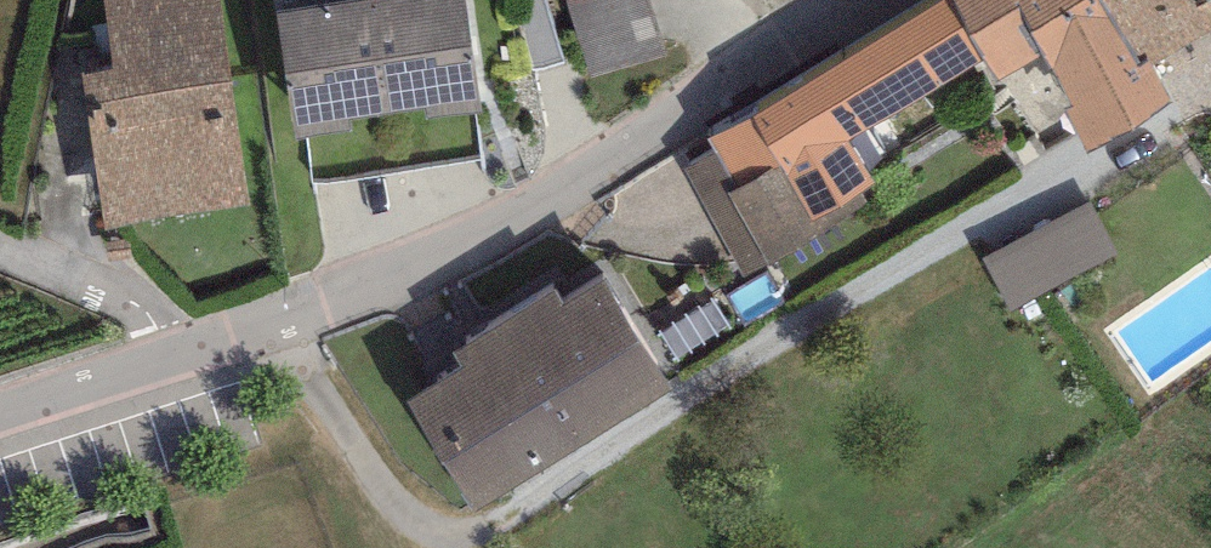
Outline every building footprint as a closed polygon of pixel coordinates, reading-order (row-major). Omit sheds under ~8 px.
[(105,230),(252,208),(221,0),(104,0),(114,69),(82,74),(105,230)] [(296,139),(352,130),(350,118),(425,106),(427,121),(482,112),(465,0),(346,0),(276,11),(296,139)] [(534,69),(562,61),(544,0),(514,0),(534,69)] [(586,74),(663,53),(648,0),(565,0),(586,74)] [(988,59),(955,0),(953,0),(709,142),(715,151),(686,170),(743,278),(765,262),(770,269),(821,231),(816,223),(875,185),(850,141),(988,59)] [(988,59),(1001,82),(1042,55),(1073,110),(1062,113),(1090,158),(1173,104),(1155,68),(1152,59),(1139,68),(1103,0),(955,0),(988,59)] [(1139,68),(1152,59),(1155,68),(1210,34),(1210,0),(1103,0),(1139,68)] [(1118,256),(1090,202),(982,258),(1011,312),(1041,297),(1118,256)] [(559,286),(451,348),(463,369),(408,400),(471,510),(676,393),(607,272),(565,296),(559,286)]
